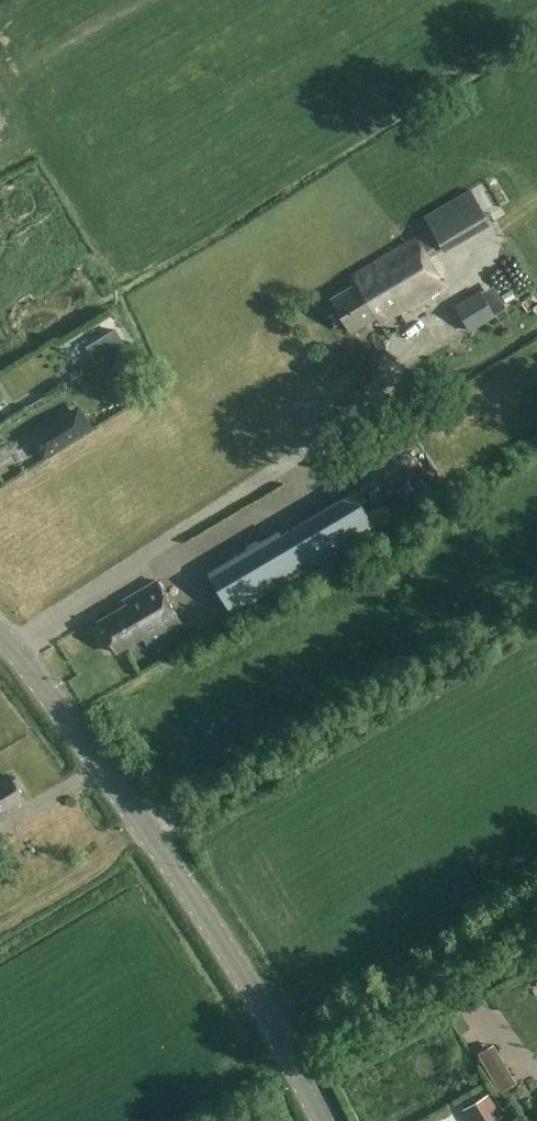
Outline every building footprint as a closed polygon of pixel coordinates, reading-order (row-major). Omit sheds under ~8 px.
[(431,229),(417,238),(349,278),(353,286),(333,298),(352,332),(377,317),(381,324),(445,286),(428,257),(442,248),(444,251),(491,224),(470,189),(424,216),(431,229)] [(520,287),(506,293),(512,306),(525,301),(520,287)] [(468,332),(495,316),(480,290),(453,305),(468,332)] [(67,351),(34,368),(43,386),(76,370),(67,351)] [(78,407),(31,436),(44,457),(91,428),(78,407)] [(207,572),(231,613),(375,528),(353,490),(280,534),(278,531),(207,572)] [(147,644),(182,623),(156,580),(124,599),(127,604),(98,620),(117,652),(143,637),(147,644)] [(23,799),(18,790),(19,786),(16,782),(12,781),(9,776),(0,782),(0,818),(9,813),(6,809),(23,799)] [(490,1096),(464,1112),(469,1120),(493,1120),(502,1115),(490,1096)]
